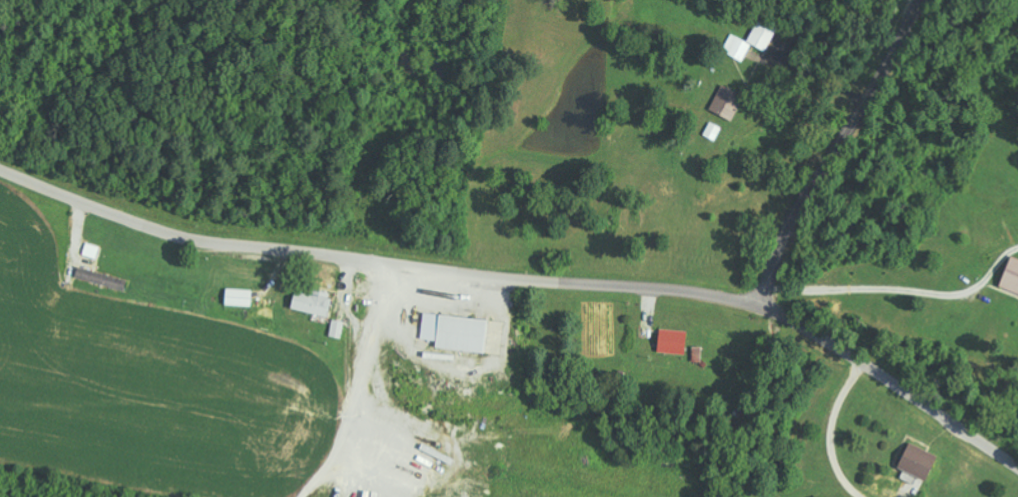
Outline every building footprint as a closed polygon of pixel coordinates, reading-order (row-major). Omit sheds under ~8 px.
[(712,111),(733,119),(743,92),(722,84),(712,111)] [(1017,293),(1017,258),(1012,256),(1001,287),(1017,293)] [(124,290),(127,280),(79,267),(76,278),(124,290)] [(226,305),(252,306),(253,289),(227,288),(226,305)] [(293,310),(329,315),(332,294),(296,289),(293,310)] [(422,339),(439,341),(438,348),(485,354),(490,320),(425,312),(422,339)] [(331,336),(342,338),(345,322),(333,320),(331,336)] [(658,352),(686,356),(690,332),(661,328),(658,352)] [(928,482),(939,456),(911,443),(899,469),(928,482)]
